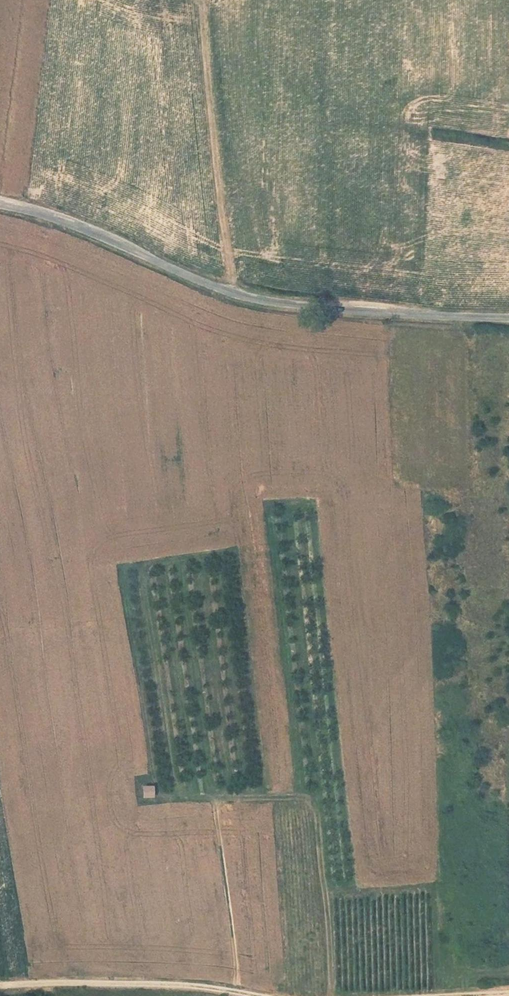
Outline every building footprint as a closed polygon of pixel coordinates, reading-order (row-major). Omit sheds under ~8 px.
[(155,799),(154,789),(145,790),(146,799),(155,799)]
